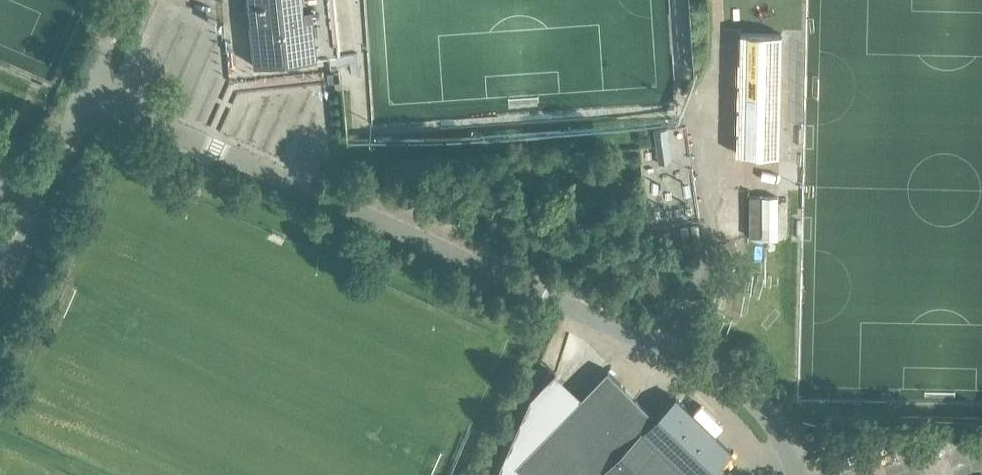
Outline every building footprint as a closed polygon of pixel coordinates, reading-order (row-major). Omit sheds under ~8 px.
[(252,42),(255,66),(263,65),(330,57),(334,57),(327,0),(247,0),(252,42)] [(779,155),(781,34),(740,33),(738,154),(779,155)] [(667,129),(655,131),(659,164),(672,163),(667,129)] [(778,197),(762,197),(762,227),(772,227),(778,227),(778,215),(778,206),(778,197)] [(732,454),(675,399),(656,418),(610,375),(570,416),(533,388),(496,474),(711,474),(732,454)] [(812,434),(805,436),(808,443),(814,441),(812,434)]
